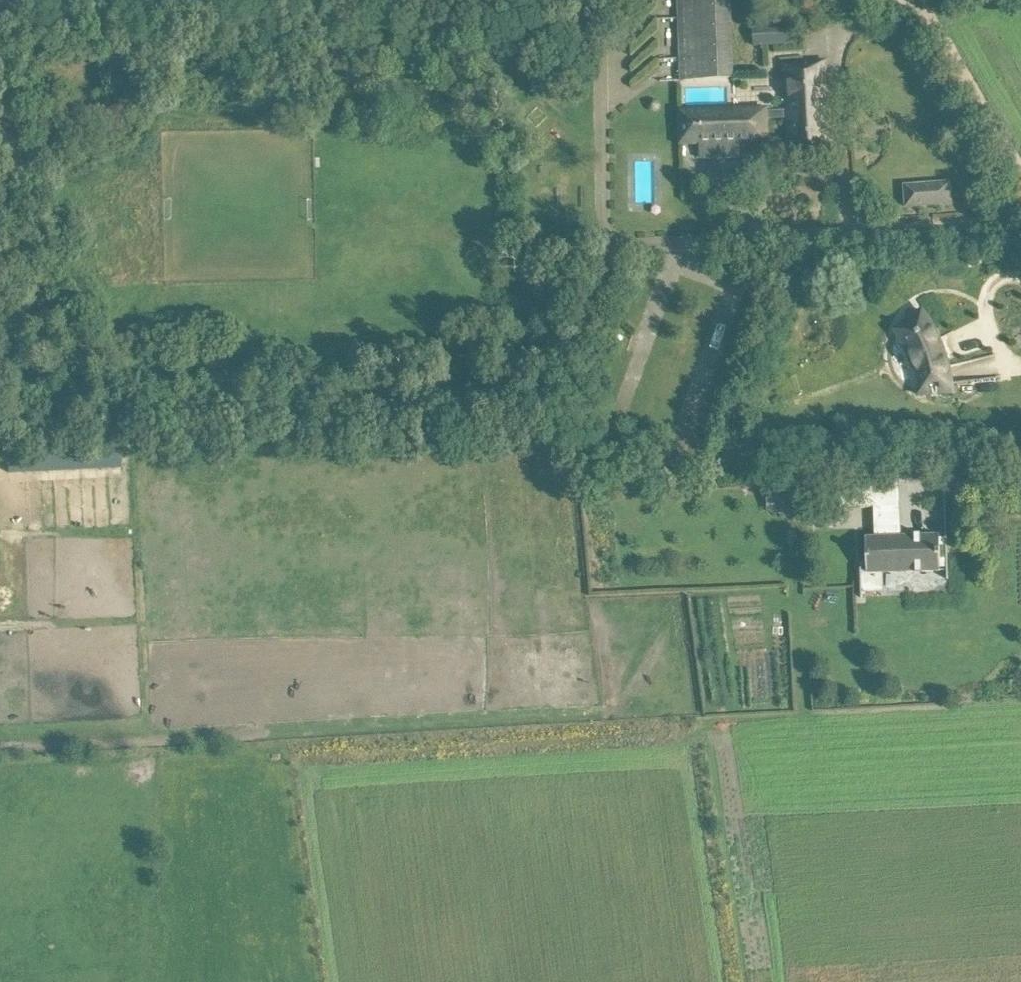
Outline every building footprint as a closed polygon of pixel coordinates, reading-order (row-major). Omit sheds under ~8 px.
[(681,80),(734,78),(734,77),(730,78),(728,0),(678,0),(681,80)] [(826,61),(784,64),(790,155),(835,153),(834,130),(830,130),(826,61)] [(648,106),(650,111),(654,112),(659,110),(660,105),(658,101),(653,99),(649,102),(648,106)] [(700,158),(740,157),(739,141),(766,140),(765,110),(681,112),(682,142),(700,142),(700,158)] [(950,183),(905,186),(906,206),(951,203),(950,183)] [(922,310),(893,328),(902,341),(909,356),(913,367),(916,377),(919,395),(952,392),(951,379),(949,367),(941,344),(937,334),(922,310)] [(896,479),(869,480),(869,487),(840,488),(841,509),(897,507),(896,479)] [(929,559),(929,557),(935,557),(933,525),(927,526),(927,523),(907,524),(907,527),(901,527),(901,524),(886,525),(885,516),(862,517),(862,526),(852,527),(853,563),(863,562),(863,560),(892,558),(893,561),(903,560),(903,558),(909,558),(909,560),(929,559)]
